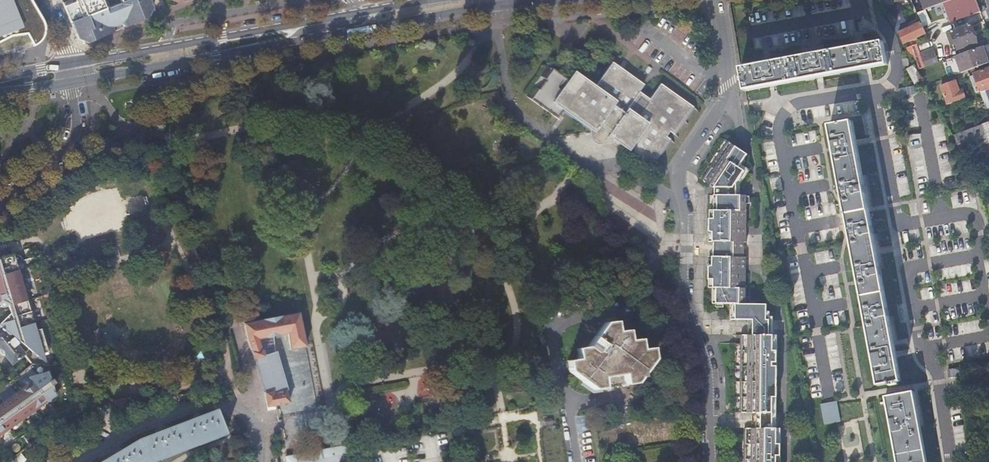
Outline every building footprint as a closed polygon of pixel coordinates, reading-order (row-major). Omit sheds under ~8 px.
[(37,44),(44,37),(48,26),(45,18),(41,12),(34,0),(0,0),(0,41),(13,34),(30,32),(37,44)] [(71,23),(128,0),(62,0),(71,23)] [(71,23),(77,38),(87,43),(102,36),(113,32),(113,30),(112,31),(109,26),(108,25),(118,18),(124,26),(148,16),(153,7),(150,0),(128,0),(71,23)] [(923,10),(951,0),(920,0),(923,10)] [(977,0),(953,0),(943,4),(947,13),(948,18),(950,23),(981,12),(977,2),(977,0)] [(900,11),(889,16),(895,27),(905,22),(900,11)] [(903,44),(926,34),(921,24),(902,32),(901,30),(898,31),(903,44)] [(971,25),(948,33),(947,33),(951,46),(956,44),(958,50),(978,43),(974,34),(971,25)] [(21,49),(37,44),(30,32),(13,34),(0,41),(0,55),(21,49)] [(771,62),(741,67),(746,90),(888,65),(884,42),(858,48),(816,54),(771,62)] [(906,48),(915,66),(918,71),(925,68),(920,54),(919,52),(916,44),(906,48)] [(934,49),(939,63),(945,61),(940,47),(934,49)] [(962,73),(988,63),(986,55),(983,47),(956,57),(962,73)] [(920,54),(925,68),(939,63),(934,49),(920,54)] [(565,110),(586,124),(587,121),(593,125),(594,136),(597,138),(601,141),(614,140),(615,138),(653,165),(672,138),(668,135),(671,130),(676,133),(695,106),(662,83),(651,98),(641,91),(645,84),(614,61),(591,93),(581,86),(582,85),(581,81),(576,78),(572,78),(571,80),(549,64),(541,75),(547,79),(541,89),(535,85),(527,95),(559,117),(565,110)] [(916,84),(923,80),(918,71),(915,66),(908,70),(916,84)] [(974,74),(975,77),(971,78),(977,94),(981,93),(986,91),(988,90),(988,69),(974,74)] [(948,105),(965,99),(962,90),(960,91),(956,81),(941,87),(948,105)] [(914,85),(900,88),(901,95),(916,91),(914,85)] [(988,108),(988,99),(986,91),(981,93),(984,104),(979,106),(981,110),(988,108)] [(853,122),(831,126),(845,203),(862,295),(878,385),(890,383),(891,386),(898,385),(898,382),(900,381),(892,337),(888,312),(879,262),(875,241),(867,200),(864,183),(861,166),(853,122)] [(952,135),(962,153),(988,143),(988,141),(986,133),(988,132),(988,122),(952,135)] [(774,335),(773,335),(769,335),(769,320),(767,320),(767,304),(746,303),(746,272),(742,272),(743,266),(743,264),(743,256),(743,242),(743,234),(743,226),(747,226),(747,188),(737,188),(738,182),(746,170),(740,166),(748,153),(730,141),(704,180),(715,187),(718,187),(717,194),(714,194),(714,196),(714,203),(714,210),(711,210),(711,219),(712,219),(712,224),(712,231),(712,242),(714,242),(714,257),(712,257),(712,267),(712,273),(712,279),(710,279),(710,288),(713,288),(713,303),(731,303),(731,319),(748,319),(753,320),(753,327),(753,335),(748,335),(748,341),(743,341),(742,412),(752,412),(757,412),(757,419),(757,428),(752,428),(752,432),(746,432),(746,461),(777,461),(778,428),(777,428),(773,428),(773,413),(774,335)] [(799,156),(800,180),(823,179),(821,155),(799,156)] [(4,329),(9,333),(20,342),(24,345),(29,349),(32,352),(37,357),(41,354),(48,352),(42,333),(38,334),(36,333),(36,331),(15,262),(13,255),(13,253),(10,254),(0,257),(0,326),(4,329)] [(244,324),(245,329),(247,338),(248,344),(251,352),(252,352),(254,359),(255,359),(265,392),(264,392),(267,407),(289,402),(286,391),(288,390),(276,351),(275,352),(274,336),(286,334),(290,350),(306,347),(299,313),(244,324)] [(9,333),(4,329),(0,326),(0,345),(16,359),(22,352),(17,344),(20,342),(9,333)] [(569,376),(595,395),(636,388),(638,385),(640,381),(643,381),(642,379),(653,363),(653,358),(648,359),(647,353),(641,354),(640,350),(636,351),(635,345),(628,346),(628,342),(623,343),(622,336),(616,337),(615,333),(611,334),(610,327),(603,328),(587,352),(580,353),(581,360),(577,361),(577,365),(571,365),(572,372),(568,373),(569,376)] [(2,430),(4,432),(19,421),(17,418),(25,412),(27,415),(42,405),(42,404),(40,401),(48,395),(50,399),(55,395),(52,386),(55,383),(52,379),(50,380),(48,374),(48,372),(40,374),(37,375),(32,369),(20,377),(25,384),(26,386),(16,394),(14,392),(9,385),(0,392),(0,398),(2,400),(3,402),(0,405),(0,431),(2,430)] [(25,384),(14,392),(16,394),(26,386),(25,384)] [(898,461),(927,461),(918,412),(914,392),(885,397),(898,461)] [(48,395),(40,401),(42,404),(42,405),(43,406),(51,400),(50,399),(48,395)] [(822,402),(826,423),(843,420),(839,399),(822,402)] [(104,402),(97,404),(104,417),(113,411),(104,402)] [(213,436),(216,435),(224,432),(224,433),(225,432),(217,409),(216,410),(213,412),(199,417),(198,414),(195,415),(192,416),(194,419),(161,431),(159,429),(156,430),(154,431),(155,434),(138,440),(122,450),(120,447),(118,449),(115,451),(117,453),(102,461),(147,461),(148,461),(159,457),(177,450),(197,443),(213,436)] [(25,412),(17,418),(19,421),(28,416),(27,415),(25,412)] [(198,445),(215,438),(213,436),(197,443),(198,445)] [(978,460),(988,459),(988,440),(977,441),(978,460)] [(286,456),(287,461),(351,461),(354,461),(351,445),(286,456)] [(178,452),(177,450),(159,457),(159,459),(178,452)] [(9,461),(24,461),(26,460),(20,453),(9,461)]
